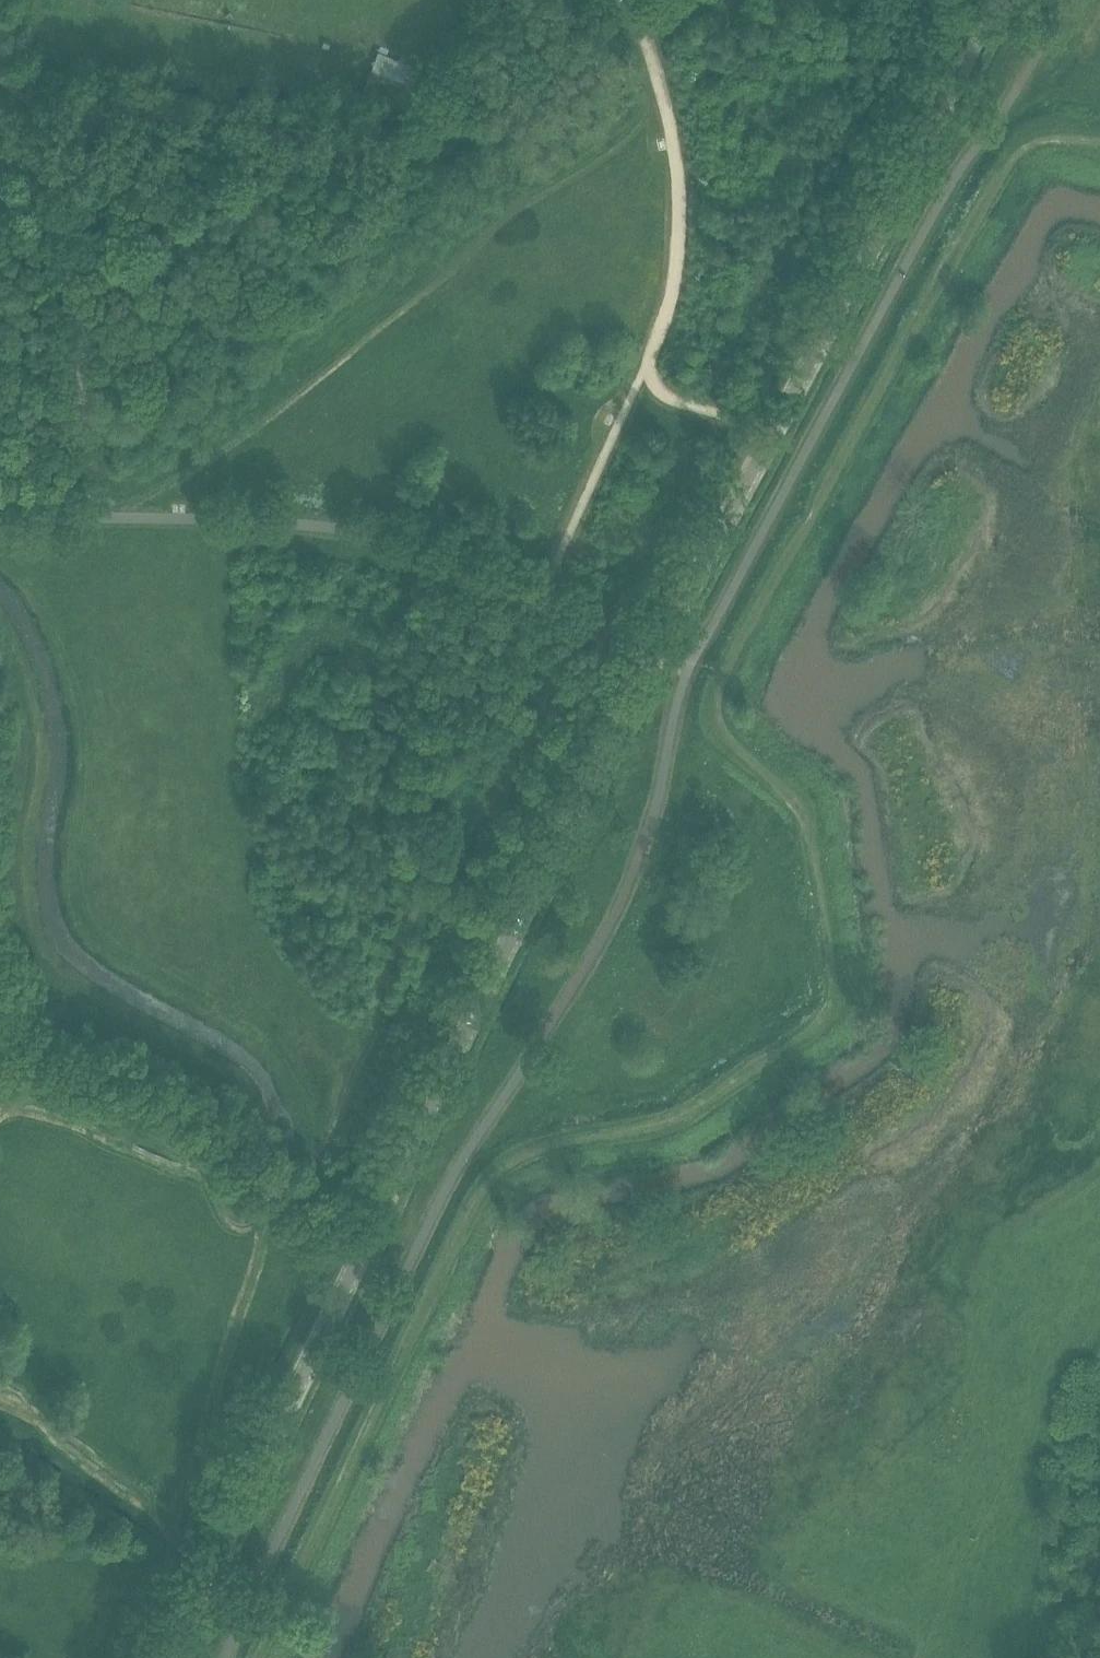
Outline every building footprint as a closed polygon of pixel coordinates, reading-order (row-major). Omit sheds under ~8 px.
[(377,49),(362,77),(402,99),(417,70),(377,49)]
